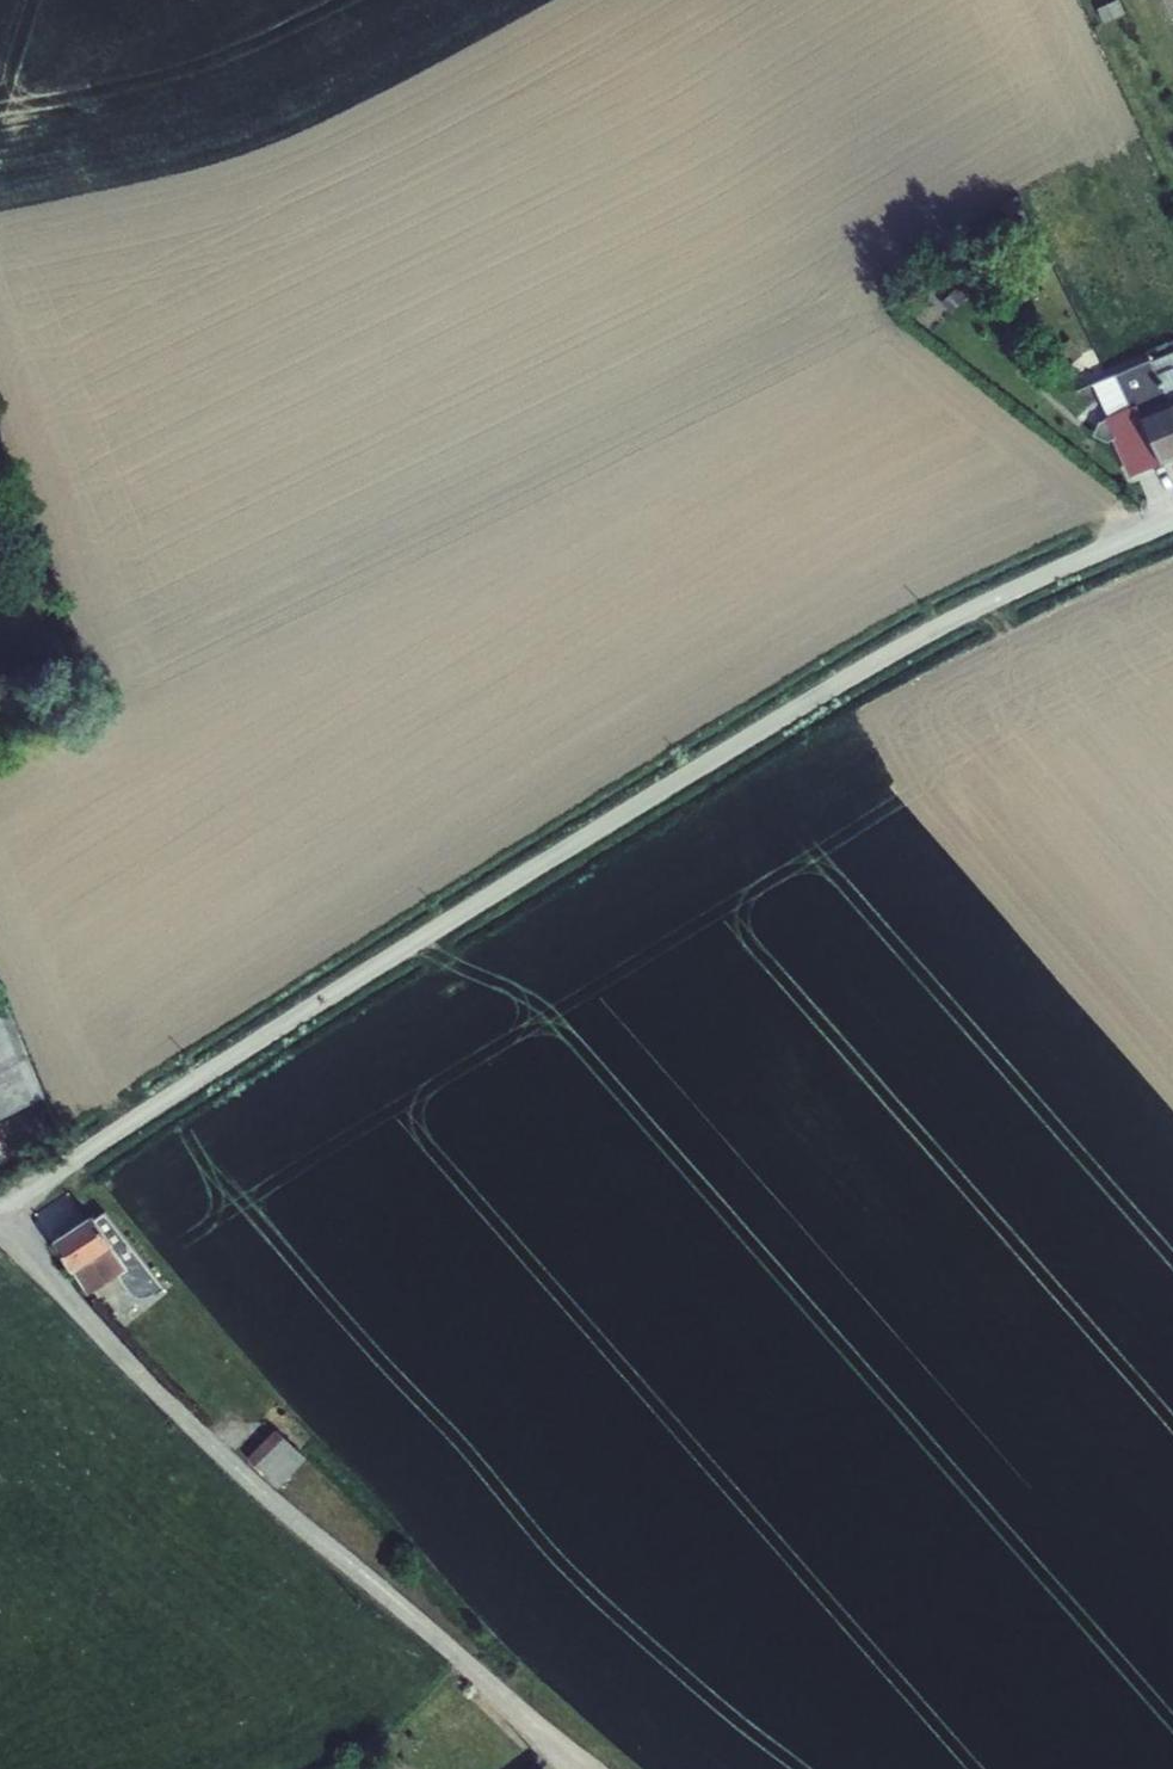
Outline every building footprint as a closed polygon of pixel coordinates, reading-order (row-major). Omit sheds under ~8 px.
[(1172,459),(1172,410),(1158,374),(1152,359),(1099,380),(1114,415),(1097,423),(1091,438),(1106,443),(1115,439),(1132,476),(1172,459)] [(1172,410),(1172,368),(1158,374),(1172,410)] [(9,1010),(0,1014),(0,1113),(43,1094),(9,1010)] [(43,1210),(61,1238),(89,1220),(71,1192),(43,1210)] [(102,1215),(64,1243),(102,1293),(131,1272),(141,1285),(146,1289),(153,1291),(159,1290),(163,1292),(178,1279),(115,1210),(104,1218),(102,1215)] [(316,1455),(288,1428),(262,1452),(289,1481),(316,1455)]
